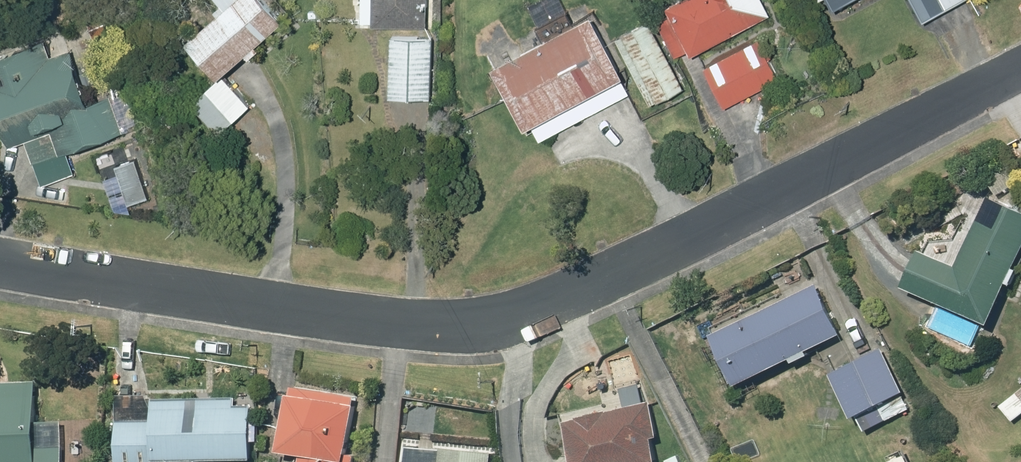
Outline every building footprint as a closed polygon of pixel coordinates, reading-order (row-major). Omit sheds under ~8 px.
[(182,39),(213,76),(243,51),(245,53),(254,45),(252,43),(279,21),(261,0),(229,0),(182,39)] [(370,25),(424,26),(425,0),(371,0),(370,25)] [(663,6),(688,54),(768,13),(761,0),(674,0),(663,6)] [(589,12),(489,63),(521,125),(621,74),(589,12)] [(654,17),(616,38),(653,106),(691,85),(654,17)] [(389,37),(388,97),(429,98),(429,37),(389,37)] [(0,53),(0,145),(47,128),(56,153),(118,131),(104,93),(99,95),(89,68),(75,73),(66,49),(46,56),(40,38),(0,53)] [(756,39),(702,67),(722,106),(776,77),(756,39)] [(220,74),(188,102),(216,133),(248,105),(220,74)] [(903,279),(989,318),(1007,277),(1012,279),(1018,265),(1014,263),(1020,247),(1020,208),(987,192),(957,259),(919,243),(903,279)] [(816,281),(711,328),(735,379),(790,353),(792,356),(807,349),(806,346),(840,330),(816,281)] [(830,369),(851,412),(878,399),(887,416),(909,405),(900,388),(903,387),(881,345),(830,369)] [(34,377),(0,378),(0,461),(62,461),(61,443),(35,443),(34,377)] [(298,461),(300,461),(351,461),(352,459),(344,458),(354,400),(286,388),(276,444),(300,449),(298,461)] [(150,396),(150,416),(114,417),(114,461),(157,461),(156,456),(248,455),(248,401),(235,401),(235,395),(150,396)] [(490,449),(437,443),(435,461),(489,461),(490,449)]
